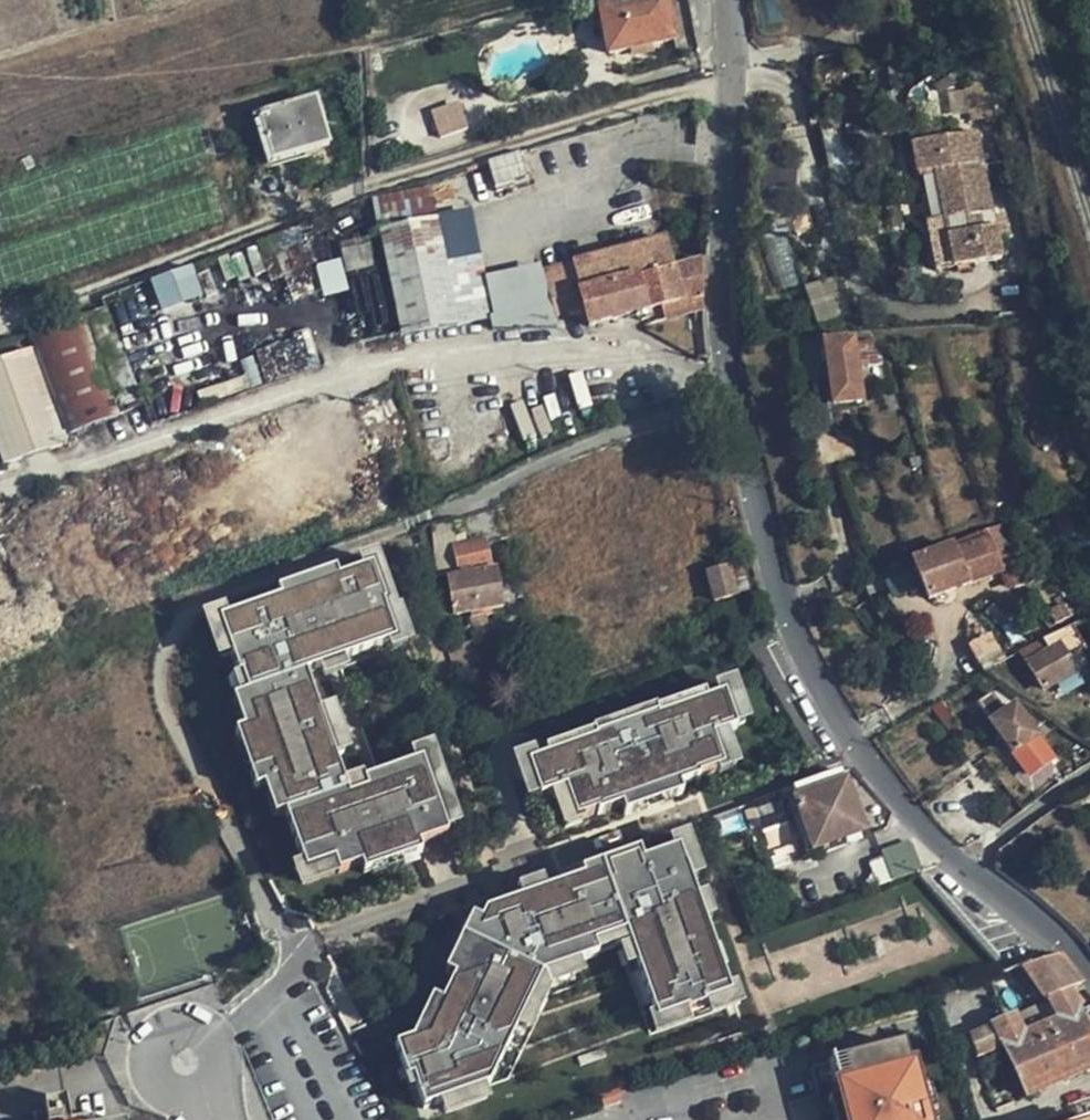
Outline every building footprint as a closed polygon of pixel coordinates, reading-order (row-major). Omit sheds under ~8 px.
[(669,0),(643,0),(604,8),(614,52),(677,39),(669,0)] [(983,81),(997,96),(993,74),(963,80),(983,81)] [(1000,113),(997,96),(983,81),(963,80),(958,81),(967,120),(1000,113)] [(327,144),(313,98),(258,117),(273,161),(327,144)] [(463,103),(436,110),(443,135),(470,127),(463,103)] [(935,173),(943,219),(953,267),(954,273),(1004,263),(978,132),(912,146),(918,176),(935,173)] [(374,197),(381,232),(437,221),(436,216),(430,186),(374,197)] [(471,209),(436,216),(437,221),(456,324),(491,316),(471,209)] [(953,267),(943,219),(927,222),(937,271),(953,267)] [(437,221),(381,232),(401,335),(456,324),(437,221)] [(687,283),(690,266),(672,271),(664,240),(572,265),(585,313),(589,329),(686,304),(687,283)] [(346,269),(374,264),(371,243),(343,248),(346,260),(319,265),(325,296),(350,292),(346,269)] [(555,322),(585,313),(572,265),(542,272),(555,322)] [(204,300),(192,269),(155,281),(167,313),(204,300)] [(835,278),(808,287),(820,322),(847,313),(835,278)] [(107,307),(85,315),(121,414),(144,405),(107,307)] [(29,336),(34,348),(64,434),(121,414),(85,315),(29,336)] [(865,365),(881,363),(878,339),(863,341),(865,365)] [(34,348),(0,360),(0,451),(5,465),(67,443),(64,434),(34,348)] [(826,352),(833,416),(864,412),(857,349),(826,352)] [(461,521),(433,529),(439,579),(458,573),(460,579),(449,580),(452,614),(499,608),(495,574),(482,576),(479,567),(489,566),(483,543),(468,546),(461,521)] [(980,534),(911,564),(930,604),(1000,574),(980,534)] [(733,596),(728,568),(708,573),(714,600),(733,596)] [(354,585),(356,591),(365,588),(389,661),(379,664),(382,671),(397,666),(369,580),(354,585)] [(379,664),(389,661),(365,588),(356,591),(329,600),(269,620),(235,631),(231,632),(240,662),(247,685),(255,707),(243,710),(241,703),(238,713),(273,815),(285,811),(306,870),(307,874),(337,864),(341,877),(365,869),(418,851),(449,840),(446,834),(424,768),(420,770),(349,793),(337,759),(324,721),(312,686),(379,664)] [(266,612),(269,620),(329,600),(326,592),(266,612)] [(1068,603),(1052,610),(1059,623),(1074,616),(1068,603)] [(229,665),(240,662),(231,632),(235,631),(232,621),(216,626),(229,665)] [(1086,651),(1071,628),(1019,657),(1043,694),(1077,675),(1070,664),(1086,651)] [(994,633),(972,645),(986,670),(1007,659),(994,633)] [(247,685),(236,688),(241,703),(243,710),(255,707),(247,685)] [(698,705),(715,698),(727,727),(736,723),(723,691),(696,702),(698,705)] [(1035,740),(1013,712),(1006,716),(990,697),(976,707),(1015,757),(1035,740)] [(540,761),(541,765),(523,772),(535,802),(536,806),(550,801),(560,797),(572,827),(593,819),(594,821),(620,811),(677,788),(694,782),(693,779),(717,770),(705,739),(728,730),(727,727),(715,698),(698,705),(696,702),(695,698),(648,716),(649,721),(631,728),(635,738),(611,747),(607,737),(588,744),(587,739),(538,758),(540,761)] [(584,733),(587,739),(588,744),(607,737),(611,747),(635,738),(631,728),(649,721),(648,716),(645,710),(584,733)] [(335,718),(324,721),(337,759),(347,755),(335,718)] [(417,763),(420,770),(424,768),(446,834),(457,831),(432,758),(417,763)] [(523,772),(541,765),(540,761),(512,772),(525,806),(535,802),(523,772)] [(842,781),(841,772),(820,780),(791,790),(794,800),(792,801),(811,853),(864,834),(845,781),(842,781)] [(681,797),(677,788),(620,811),(623,820),(681,797)] [(791,790),(775,796),(786,823),(760,832),(776,875),(785,872),(815,862),(811,853),(792,801),(794,800),(791,790)] [(786,823),(775,796),(750,805),(760,832),(786,823)] [(573,830),(572,827),(560,797),(550,801),(563,834),(573,830)] [(864,834),(811,853),(815,862),(868,845),(864,834)] [(895,879),(923,870),(913,842),(886,851),(895,879)] [(670,848),(672,853),(679,851),(691,881),(696,879),(682,844),(670,848)] [(421,860),(418,851),(365,869),(368,878),(421,860)] [(418,1046),(404,1050),(413,1080),(420,1079),(431,1112),(477,1097),(538,979),(572,966),(616,950),(626,946),(655,1024),(732,996),(725,975),(706,923),(698,903),(691,881),(679,851),(672,853),(644,863),(601,879),(600,874),(584,880),(487,915),(490,923),(484,919),(456,973),(442,999),(418,1046)] [(583,875),(584,880),(600,874),(601,879),(644,863),(640,854),(583,875)] [(304,889),(341,877),(337,864),(307,874),(306,870),(299,873),(304,889)] [(706,900),(698,903),(706,923),(713,920),(706,900)] [(456,973),(484,919),(474,914),(446,968),(456,973)] [(730,973),(725,975),(732,996),(655,1024),(626,946),(616,950),(648,1038),(742,1004),(730,973)] [(1067,993),(1081,986),(1058,958),(1019,970),(1044,1003),(1053,1023),(1039,1029),(1060,1081),(1089,1068),(1089,1039),(1067,993)] [(538,979),(477,1097),(497,1091),(545,999),(579,986),(572,966),(538,979)] [(409,1041),(418,1046),(442,999),(433,994),(409,1041)] [(1053,1023),(1044,1003),(1031,1008),(1039,1029),(1053,1023)] [(1031,1008),(970,1034),(967,1036),(976,1058),(1001,1049),(1024,1097),(1060,1081),(1039,1029),(1031,1008)] [(842,1062),(849,1088),(836,1091),(838,1098),(844,1119),(926,1119),(915,1082),(913,1077),(910,1077),(901,1046),(842,1062)] [(996,1110),(1024,1097),(1001,1049),(976,1058),(996,1110)] [(842,1062),(829,1066),(836,1091),(849,1088),(842,1062)] [(926,1079),(915,1082),(926,1119),(937,1119),(926,1079)] [(619,1093),(600,1101),(603,1112),(623,1106),(619,1093)] [(70,1097),(46,1101),(49,1119),(61,1119),(74,1118),(70,1097)] [(827,1101),(832,1119),(844,1119),(838,1098),(827,1101)]
